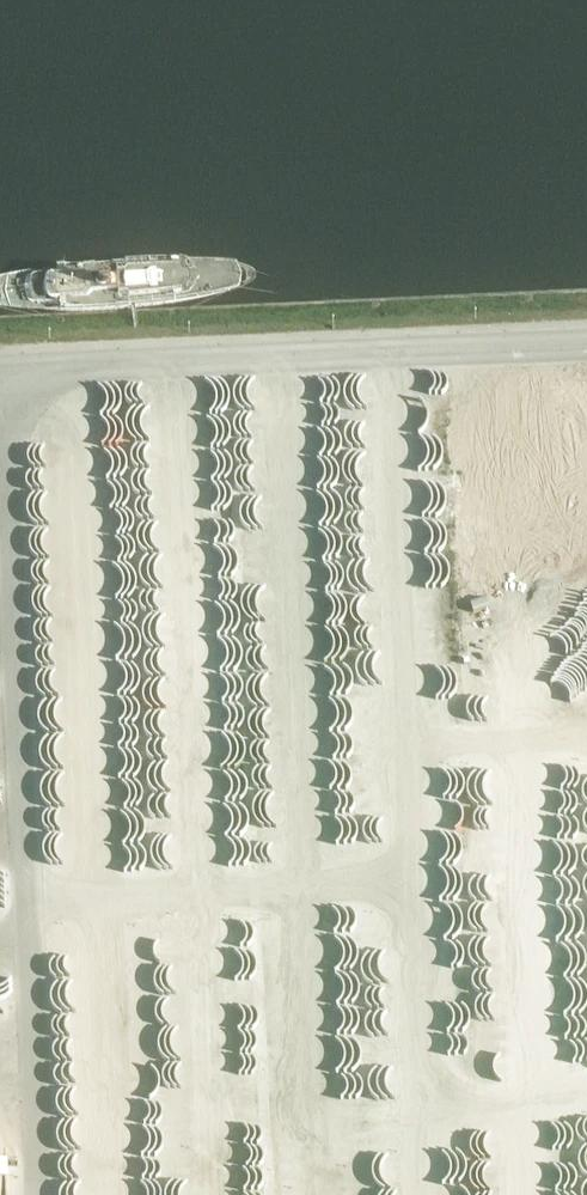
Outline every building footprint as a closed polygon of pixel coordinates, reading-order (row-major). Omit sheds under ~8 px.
[(473,413),(488,503),(508,500),(505,481),(532,477),(530,463),(524,464),(518,434),(529,432),(524,404),(473,413)] [(59,525),(71,466),(38,459),(24,523),(46,527),(47,523),(59,525)] [(118,567),(125,572),(170,575),(181,583),(193,565),(208,566),(233,584),(236,584),(240,532),(246,525),(230,514),(231,499),(219,498),(215,504),(186,502),(180,511),(174,511),(152,496),(137,494),(133,500),(131,521),(117,541),(84,538),(106,553),(105,559),(118,567)] [(515,546),(540,558),(550,537),(536,530),(533,537),(522,532),(515,546)] [(318,712),(318,714),(161,704),(197,693),(141,690),(83,707),(79,693),(46,691),(38,817),(52,813),(77,814),(86,846),(87,828),(132,831),(132,834),(141,834),(213,813),(226,857),(227,829),(306,834),(323,894),(325,860),(383,864),(392,861),(392,855),(400,852),(410,699),(364,696),(360,757),(333,764),(318,712)] [(558,815),(545,837),(570,851),(583,830),(558,815)] [(541,897),(539,897),(541,920),(583,916),(580,881),(540,884),(541,897)] [(110,955),(115,1036),(129,1040),(130,1047),(154,1046),(154,1038),(237,1058),(239,1097),(283,1095),(287,1076),(331,1086),(333,1118),(374,1116),(391,1119),(416,1118),(407,950),(426,949),(333,927),(331,927),(326,947),(328,985),(321,1017),(287,1010),(294,981),(275,977),(263,977),(255,1010),(251,938),(199,940),(194,962),(173,957),(173,952),(110,955)] [(475,1058),(479,1090),(528,1084),(526,1066),(536,1065),(533,1042),(551,1039),(546,1002),(518,1005),(523,1042),(511,1044),(512,1053),(475,1058)] [(492,1194),(505,1194),(503,1152),(490,1153),(492,1194)]
